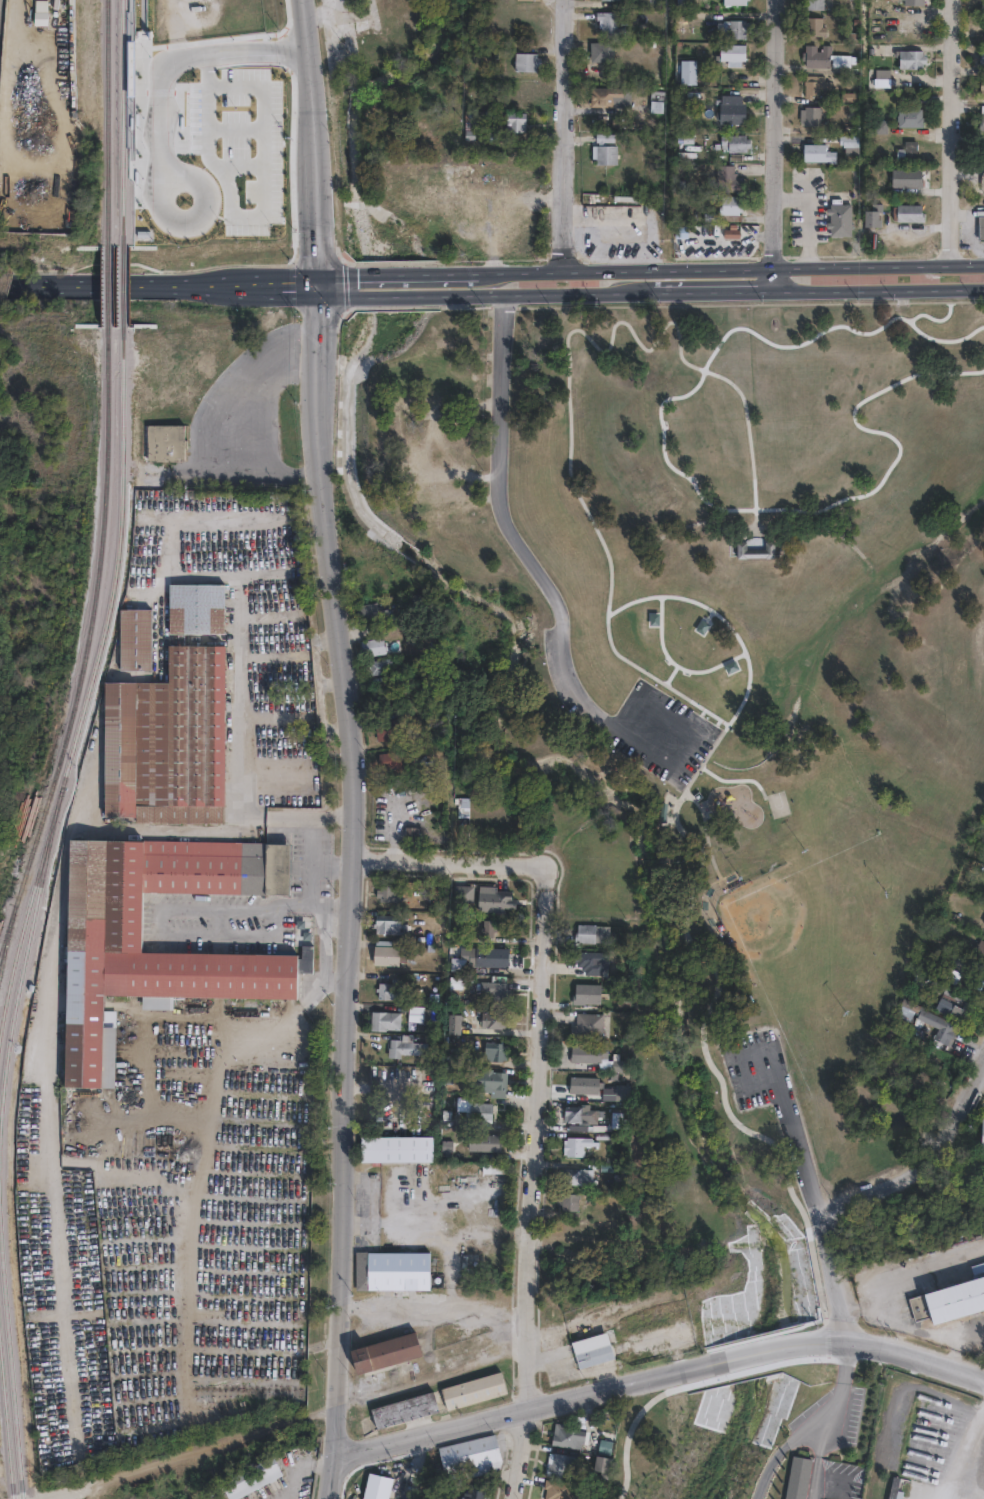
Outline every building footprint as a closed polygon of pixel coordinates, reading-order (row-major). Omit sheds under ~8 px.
[(35,25),(48,25),(48,0),(35,0),(35,25)] [(805,11),(806,0),(823,0),(823,11),(805,11)] [(623,27),(623,37),(600,36),(600,27),(598,27),(598,19),(595,19),(595,11),(616,11),(616,27),(623,27)] [(745,19),(745,21),(749,21),(749,30),(745,30),(745,38),(729,38),(729,19),(745,19)] [(822,19),(821,28),(825,28),(825,35),(823,35),(822,37),(806,37),(806,32),(804,32),(804,24),(805,24),(805,19),(822,19)] [(613,60),(590,61),(589,41),(612,40),(613,60)] [(745,44),(744,60),(740,60),(740,66),(727,66),(727,60),(719,59),(720,43),(745,44)] [(816,46),(816,53),(822,53),(821,46),(831,46),(831,56),(850,56),(850,57),(855,57),(855,65),(849,65),(849,69),(805,69),(805,62),(802,62),(802,53),(804,53),(804,46),(816,46)] [(926,57),(926,65),(922,65),(922,70),(899,69),(899,51),(922,52),(922,57),(926,57)] [(540,58),(540,66),(536,66),(536,71),(515,70),(515,52),(536,53),(536,58),(540,58)] [(696,59),(695,83),(680,83),(680,59),(696,59)] [(823,77),(823,83),(829,83),(829,90),(819,90),(819,96),(813,96),(813,99),(804,99),(804,86),(803,86),(803,81),(805,81),(805,77),(823,77)] [(630,87),(629,106),(590,105),(590,86),(630,87)] [(663,90),(662,112),(649,112),(650,90),(663,90)] [(720,98),(720,102),(745,102),(745,124),(720,124),(720,118),(715,118),(715,110),(719,110),(719,104),(715,104),(715,98),(720,98)] [(820,108),(819,127),(803,127),(803,124),(799,124),(799,110),(803,110),(803,108),(820,108)] [(921,110),(921,118),(923,118),(923,129),(898,128),(898,123),(897,123),(897,116),(898,116),(898,109),(921,110)] [(474,110),(474,129),(464,129),(464,110),(474,110)] [(525,113),(524,132),(510,131),(511,123),(505,123),(505,112),(525,113)] [(609,141),(609,145),(616,145),(615,164),(590,164),(590,145),(597,145),(597,142),(595,142),(595,133),(613,133),(613,141),(609,141)] [(745,134),(745,138),(749,138),(750,147),(746,147),(746,151),(728,152),(728,150),(725,151),(725,147),(720,147),(720,135),(745,134)] [(857,137),(857,148),(842,148),(842,146),(839,146),(839,137),(857,137)] [(917,160),(896,160),(896,150),(904,150),(904,142),(917,142),(917,160)] [(835,153),(835,164),(827,164),(827,163),(803,162),(803,145),(825,146),(825,152),(829,152),(835,153)] [(733,165),(733,172),(736,172),(736,176),(742,177),(742,191),(718,191),(718,181),(715,181),(716,164),(733,165)] [(921,189),(892,189),(892,171),(921,171),(921,189)] [(179,205),(181,230),(279,222),(277,195),(237,199),(236,191),(229,192),(229,200),(179,205)] [(749,197),(749,213),(746,213),(746,215),(748,215),(748,222),(711,222),(711,214),(723,214),(723,215),(727,215),(727,206),(729,206),(729,197),(749,197)] [(890,229),(873,228),(873,212),(879,212),(879,204),(890,205),(890,229)] [(858,205),(858,237),(847,237),(837,237),(837,230),(834,230),(834,223),(838,223),(838,216),(834,216),(834,209),(838,209),(838,205),(856,205),(858,205)] [(865,226),(882,226),(882,205),(865,205),(865,226)] [(929,206),(929,213),(931,213),(931,223),(904,222),(904,220),(900,220),(900,208),(904,208),(905,205),(929,206)] [(178,428),(178,443),(181,443),(182,443),(182,450),(181,450),(179,450),(179,464),(123,463),(123,428),(178,428)] [(775,541),(775,558),(738,558),(737,541),(747,541),(747,549),(765,549),(765,541),(775,541)] [(224,589),(224,635),(169,634),(169,632),(162,632),(162,620),(169,621),(169,588),(224,589)] [(371,603),(372,611),(382,609),(383,617),(352,624),(349,610),(354,609),(354,606),(371,603)] [(150,672),(119,672),(120,610),(134,610),(150,610),(150,652),(150,672)] [(380,654),(357,658),(354,642),(377,638),(380,654)] [(224,727),(223,825),(134,824),(134,819),(103,818),(104,684),(167,684),(167,652),(167,646),(224,646),(224,727)] [(381,674),(361,678),(358,664),(363,663),(383,659),(384,667),(380,668),(381,674)] [(401,739),(372,742),(369,722),(399,719),(401,739)] [(405,768),(374,772),(372,755),(403,752),(405,768)] [(417,828),(406,828),(406,840),(417,840),(417,828)] [(290,847),(289,893),(143,890),(141,951),(297,955),(296,998),(104,993),(103,1008),(101,1087),(64,1086),(66,1008),(70,841),(290,847)] [(464,882),(464,884),(470,883),(470,897),(463,897),(463,905),(453,905),(453,901),(451,901),(451,882),(464,882)] [(398,886),(397,902),(379,901),(379,898),(376,897),(377,889),(380,889),(380,885),(398,886)] [(513,892),(512,908),(497,907),(497,912),(488,911),(489,891),(513,892)] [(408,924),(407,934),(375,932),(376,915),(400,916),(400,924),(408,924)] [(497,925),(496,932),(494,931),(493,938),(482,937),(483,920),(494,921),(494,925),(497,925)] [(608,926),(607,943),(575,942),(576,925),(608,926)] [(407,943),(406,962),(399,962),(399,966),(373,964),(374,946),(375,946),(375,940),(400,941),(400,943),(407,943)] [(978,941),(983,944),(983,965),(969,956),(978,941)] [(509,947),(507,968),(476,966),(477,946),(509,947)] [(597,953),(597,961),(604,961),(604,976),(585,975),(585,967),(577,967),(577,962),(574,962),(574,952),(597,953)] [(465,958),(465,972),(451,971),(451,957),(465,958)] [(506,977),(505,989),(510,989),(509,997),(506,997),(506,1003),(489,1002),(489,993),(479,992),(480,981),(494,982),(494,977),(506,977)] [(402,979),(401,1000),(378,998),(379,982),(392,983),(392,979),(402,979)] [(600,984),(599,1004),(572,1003),(573,994),(575,994),(576,983),(600,984)] [(968,1009),(962,1025),(931,1013),(937,998),(968,1009)] [(425,1013),(425,1021),(407,1020),(407,1013),(408,1005),(426,1006),(425,1013)] [(401,1013),(400,1030),(386,1030),(386,1031),(371,1031),(372,1012),(401,1013)] [(505,1013),(505,1014),(504,1029),(486,1028),(486,1026),(483,1026),(484,1014),(484,1013),(487,1013),(487,1012),(505,1013)] [(463,1014),(448,1014),(447,1034),(462,1034),(463,1014)] [(604,1014),(604,1039),(571,1038),(571,1025),(576,1025),(576,1014),(604,1014)] [(944,1026),(940,1034),(914,1022),(918,1014),(944,1026)] [(413,1035),(413,1043),(419,1043),(418,1055),(400,1054),(400,1058),(388,1057),(388,1047),(390,1047),(390,1039),(402,1040),(402,1035),(413,1035)] [(506,1045),(506,1059),(503,1059),(503,1060),(483,1059),(483,1043),(504,1043),(503,1045),(506,1045)] [(607,1048),(607,1060),(601,1060),(601,1063),(570,1062),(571,1045),(602,1046),(602,1048),(607,1048)] [(626,1060),(625,1068),(622,1068),(622,1072),(599,1071),(599,1065),(611,1065),(611,1060),(626,1060)] [(493,1069),(493,1072),(507,1072),(507,1090),(505,1090),(505,1097),(490,1097),(490,1093),(476,1092),(476,1088),(472,1088),(472,1079),(470,1079),(470,1070),(484,1070),(484,1069),(493,1069)] [(599,1077),(598,1094),(581,1094),(580,1099),(569,1098),(570,1076),(599,1077)] [(630,1085),(630,1101),(616,1100),(616,1084),(630,1085)] [(491,1102),(491,1122),(466,1122),(466,1109),(471,1109),(471,1102),(491,1102)] [(589,1104),(589,1109),(598,1109),(598,1118),(589,1117),(589,1124),(579,1123),(579,1122),(565,1122),(566,1106),(580,1107),(580,1104),(589,1104)] [(462,1120),(461,1125),(442,1125),(442,1110),(452,1110),(452,1120),(462,1120)] [(623,1112),(623,1120),(628,1120),(628,1127),(622,1127),(622,1129),(612,1129),(612,1112),(623,1112)] [(978,1120),(983,1120),(983,1157),(976,1157),(978,1120)] [(501,1142),(501,1152),(469,1151),(469,1134),(499,1135),(499,1142),(501,1142)] [(432,1161),(361,1162),(361,1137),(432,1136),(432,1161)] [(591,1137),(591,1146),(583,1146),(583,1156),(566,1156),(566,1154),(563,1154),(564,1140),(567,1140),(567,1137),(591,1137)] [(514,1174),(483,1174),(483,1164),(514,1164),(514,1174)] [(585,1169),(585,1178),(582,1178),(582,1184),(562,1184),(562,1168),(585,1169)] [(578,1194),(578,1210),(562,1210),(562,1200),(559,1200),(559,1193),(578,1194)] [(627,1206),(626,1222),(612,1221),(613,1206),(627,1206)] [(369,1251),(369,1252),(430,1252),(430,1289),(357,1289),(356,1251),(369,1251)] [(907,1302),(983,1279),(983,1313),(916,1333),(907,1302)] [(423,1355),(358,1375),(351,1350),(415,1331),(423,1355)] [(609,1349),(575,1358),(571,1344),(605,1335),(609,1349)] [(507,1394),(448,1410),(442,1388),(501,1371),(507,1394)] [(439,1412),(377,1429),(371,1410),(433,1392),(439,1412)] [(583,1431),(580,1450),(550,1445),(553,1426),(583,1431)] [(502,1472),(465,1480),(464,1472),(449,1475),(443,1448),(500,1435),(506,1461),(502,1472)] [(599,1452),(610,1455),(612,1443),(601,1441),(599,1452)] [(622,1445),(619,1462),(608,1460),(605,1477),(597,1475),(598,1470),(590,1468),(593,1454),(604,1456),(607,1442),(622,1445)] [(576,1458),(574,1466),(570,1465),(566,1480),(546,1475),(551,1452),(576,1458)] [(287,1473),(239,1498),(231,1498),(223,1483),(277,1453),(287,1473)] [(809,1463),(803,1498),(782,1498),(790,1459),(809,1463)] [(571,1494),(570,1498),(543,1498),(545,1489),(543,1488),(544,1479),(569,1484),(567,1494),(571,1494)] [(901,1484),(897,1498),(882,1498),(887,1480),(901,1484)] [(489,1490),(487,1498),(467,1498),(469,1490),(474,1491),(475,1487),(489,1490)]
